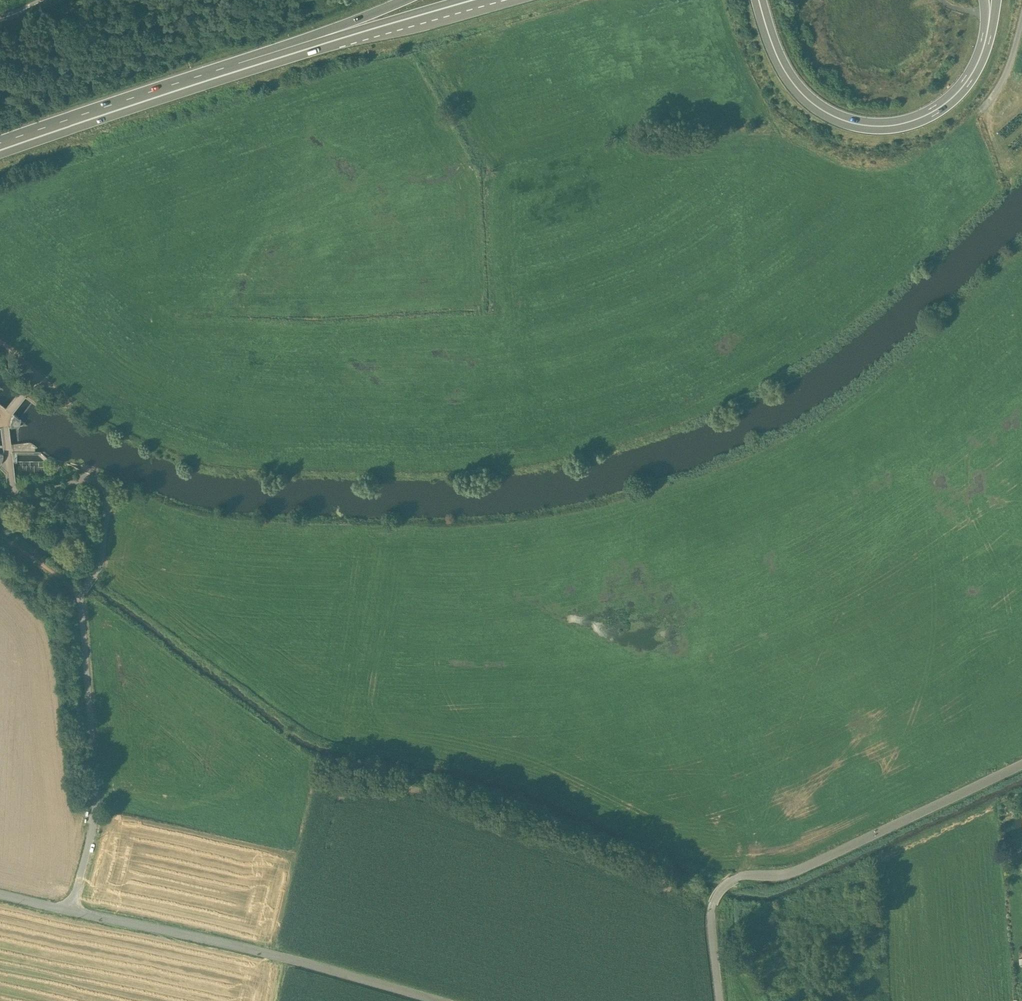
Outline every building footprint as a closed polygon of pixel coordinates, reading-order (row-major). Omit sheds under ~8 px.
[(10,427),(19,425),(21,419),(14,414),(11,418),(10,422),(10,427)]
